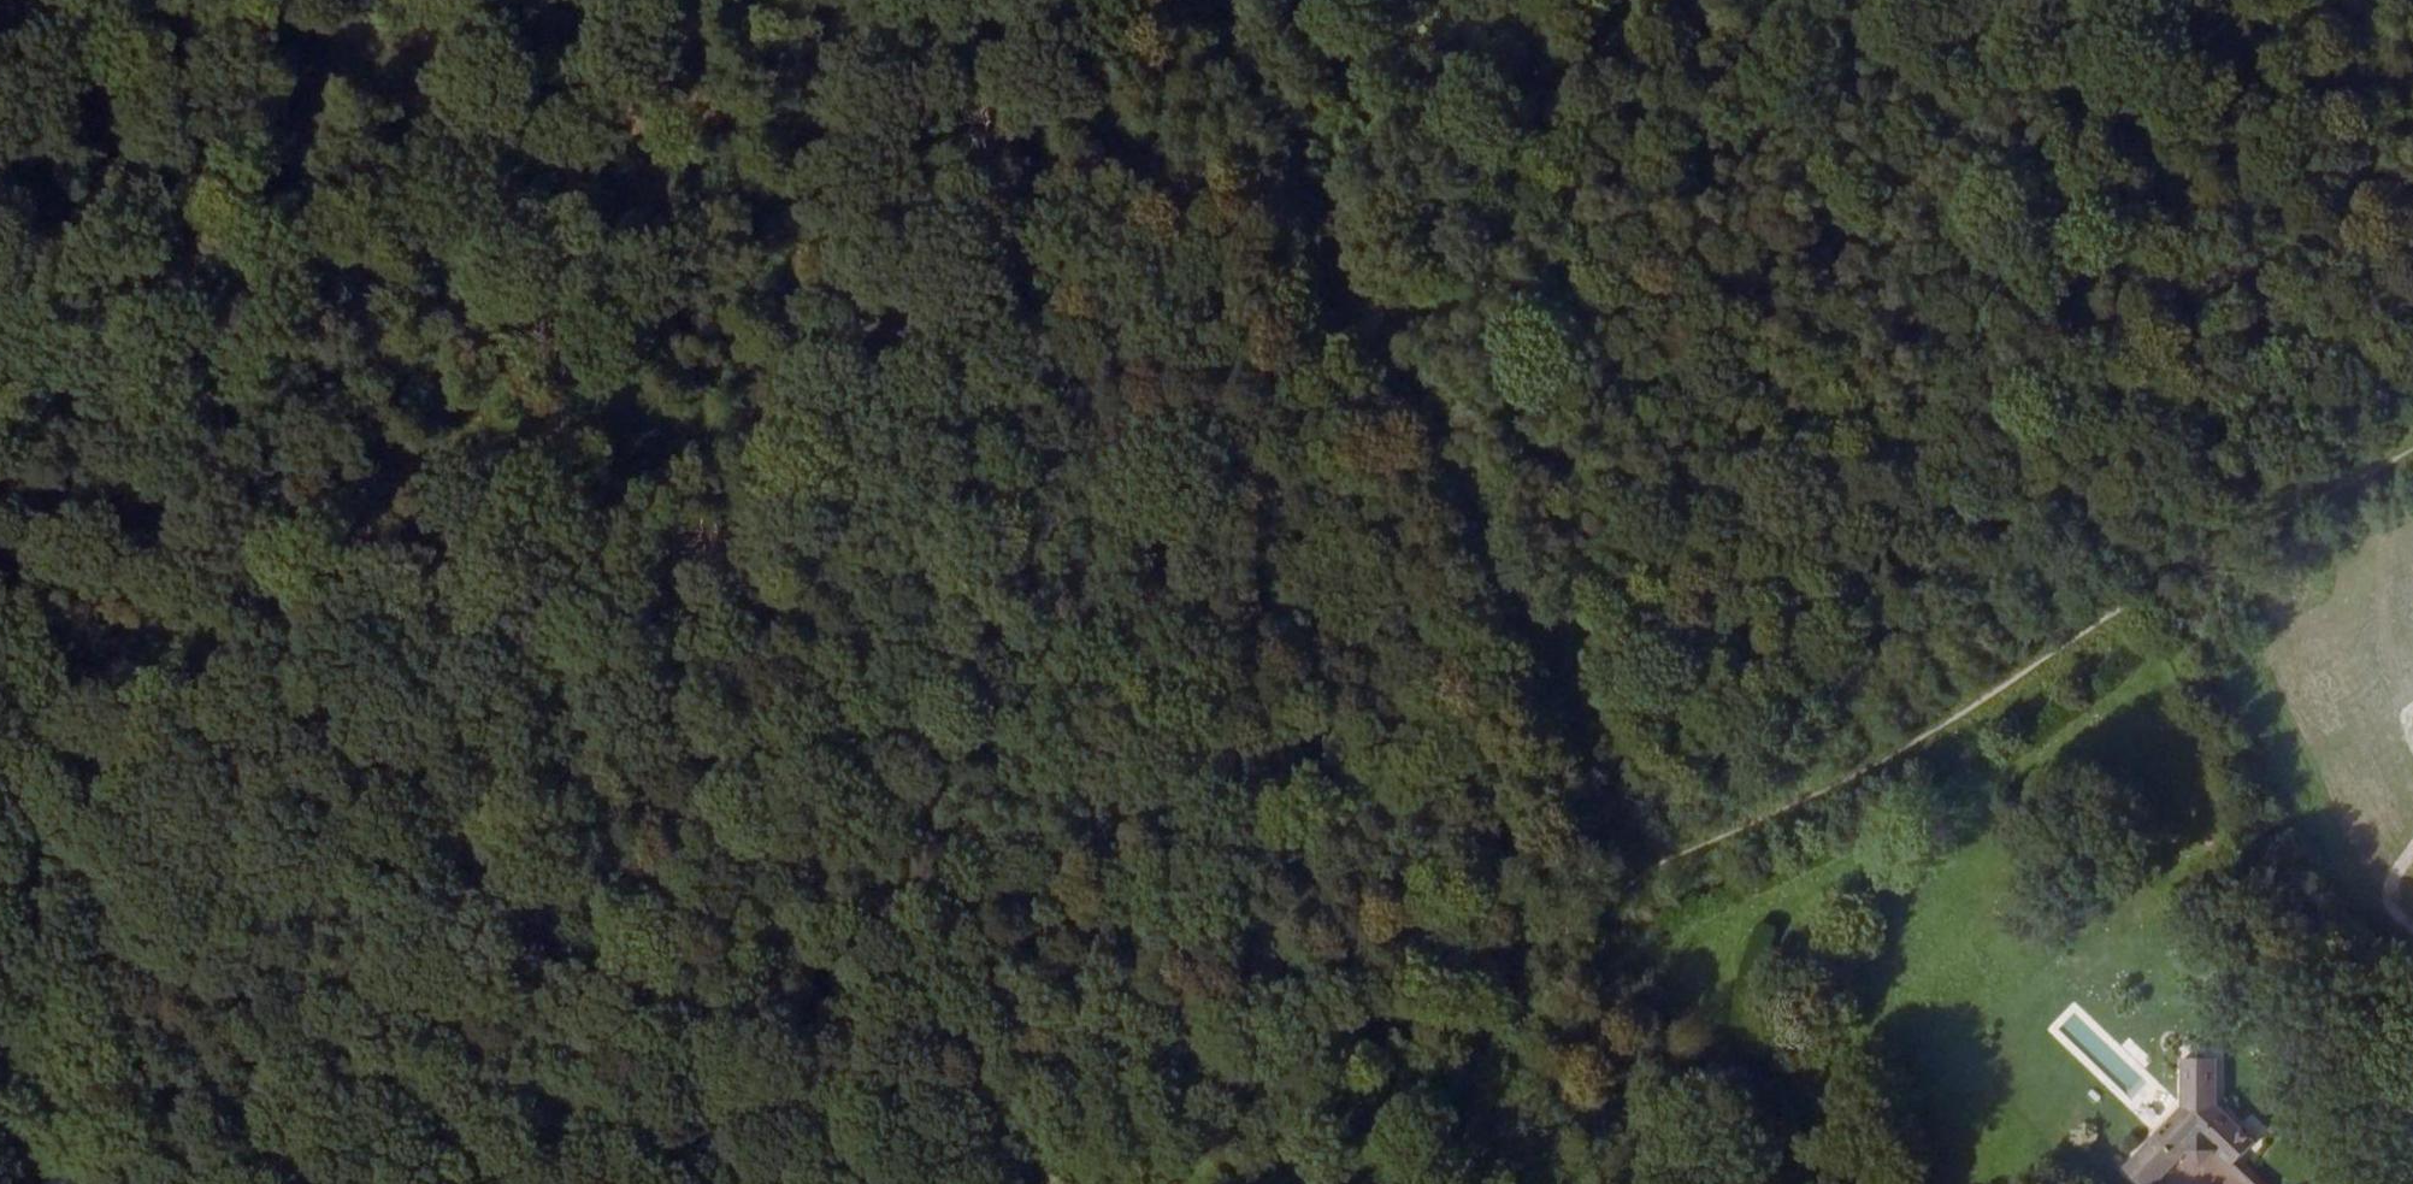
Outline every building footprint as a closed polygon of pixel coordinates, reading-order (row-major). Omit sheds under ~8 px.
[(2124,1166),(2143,1183),(2158,1183),(2192,1148),(2204,1160),(2219,1145),(2233,1158),(2249,1142),(2239,1132),(2246,1125),(2216,1095),(2216,1058),(2186,1058),(2186,1102),(2124,1166)] [(2272,1181),(2246,1160),(2236,1173),(2250,1183),(2270,1183),(2272,1181)]
